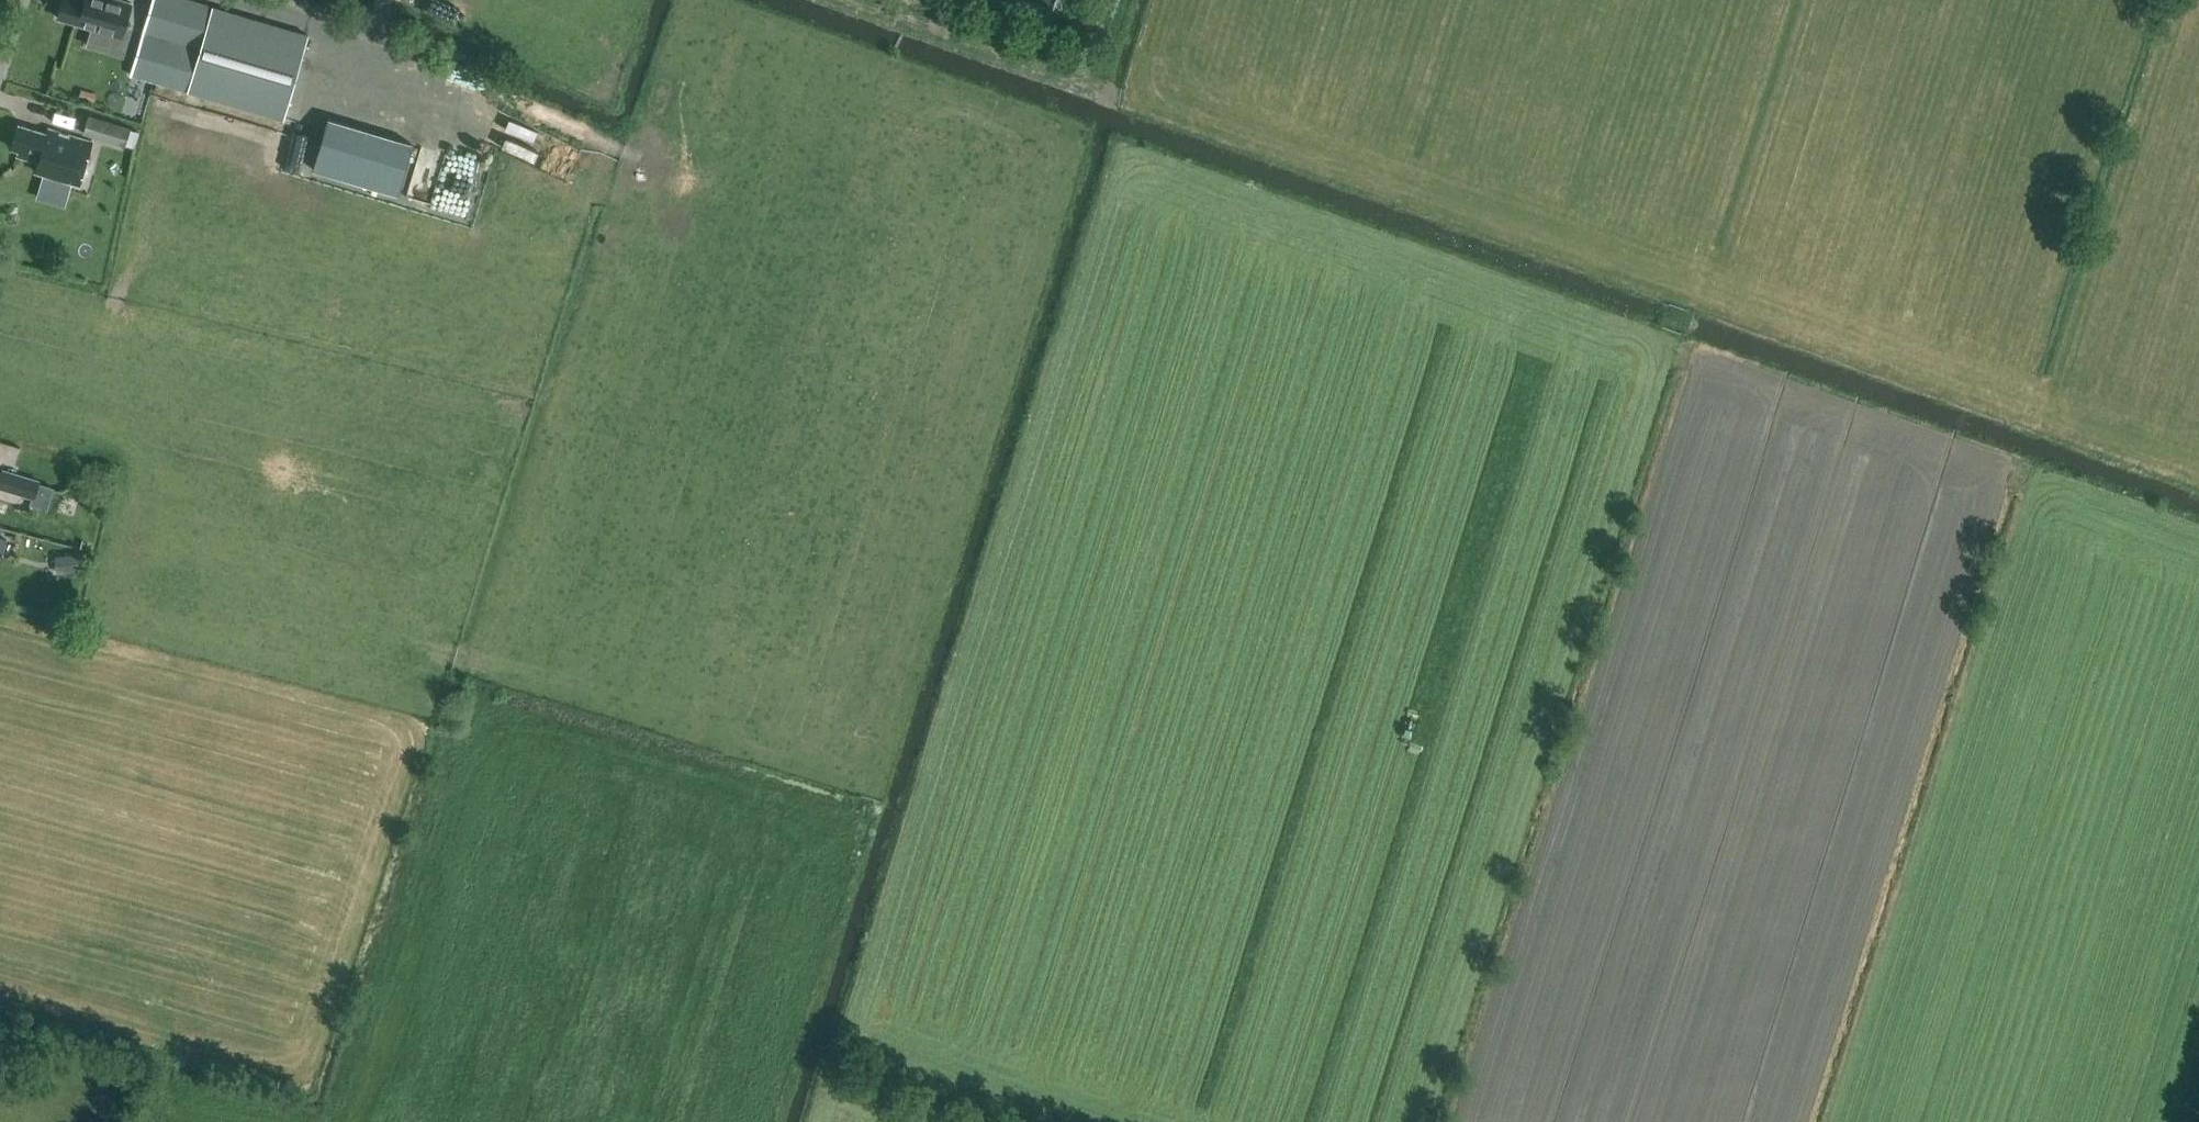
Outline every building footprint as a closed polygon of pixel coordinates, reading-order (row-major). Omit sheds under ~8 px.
[(57,17),(94,28),(94,26),(107,30),(107,31),(121,36),(132,2),(125,0),(116,0),(115,0),(62,0),(57,17)] [(307,34),(191,0),(153,0),(131,74),(283,119),(307,34)] [(125,145),(130,128),(88,115),(83,132),(125,145)] [(411,143),(327,118),(312,169),(396,194),(411,143)] [(19,124),(12,147),(19,149),(17,155),(39,161),(36,171),(79,184),(92,140),(49,127),(47,132),(19,124)] [(55,485),(39,480),(40,478),(5,467),(0,482),(0,486),(33,496),(31,502),(48,507),(55,485)] [(80,570),(78,553),(55,555),(56,572),(80,570)]
